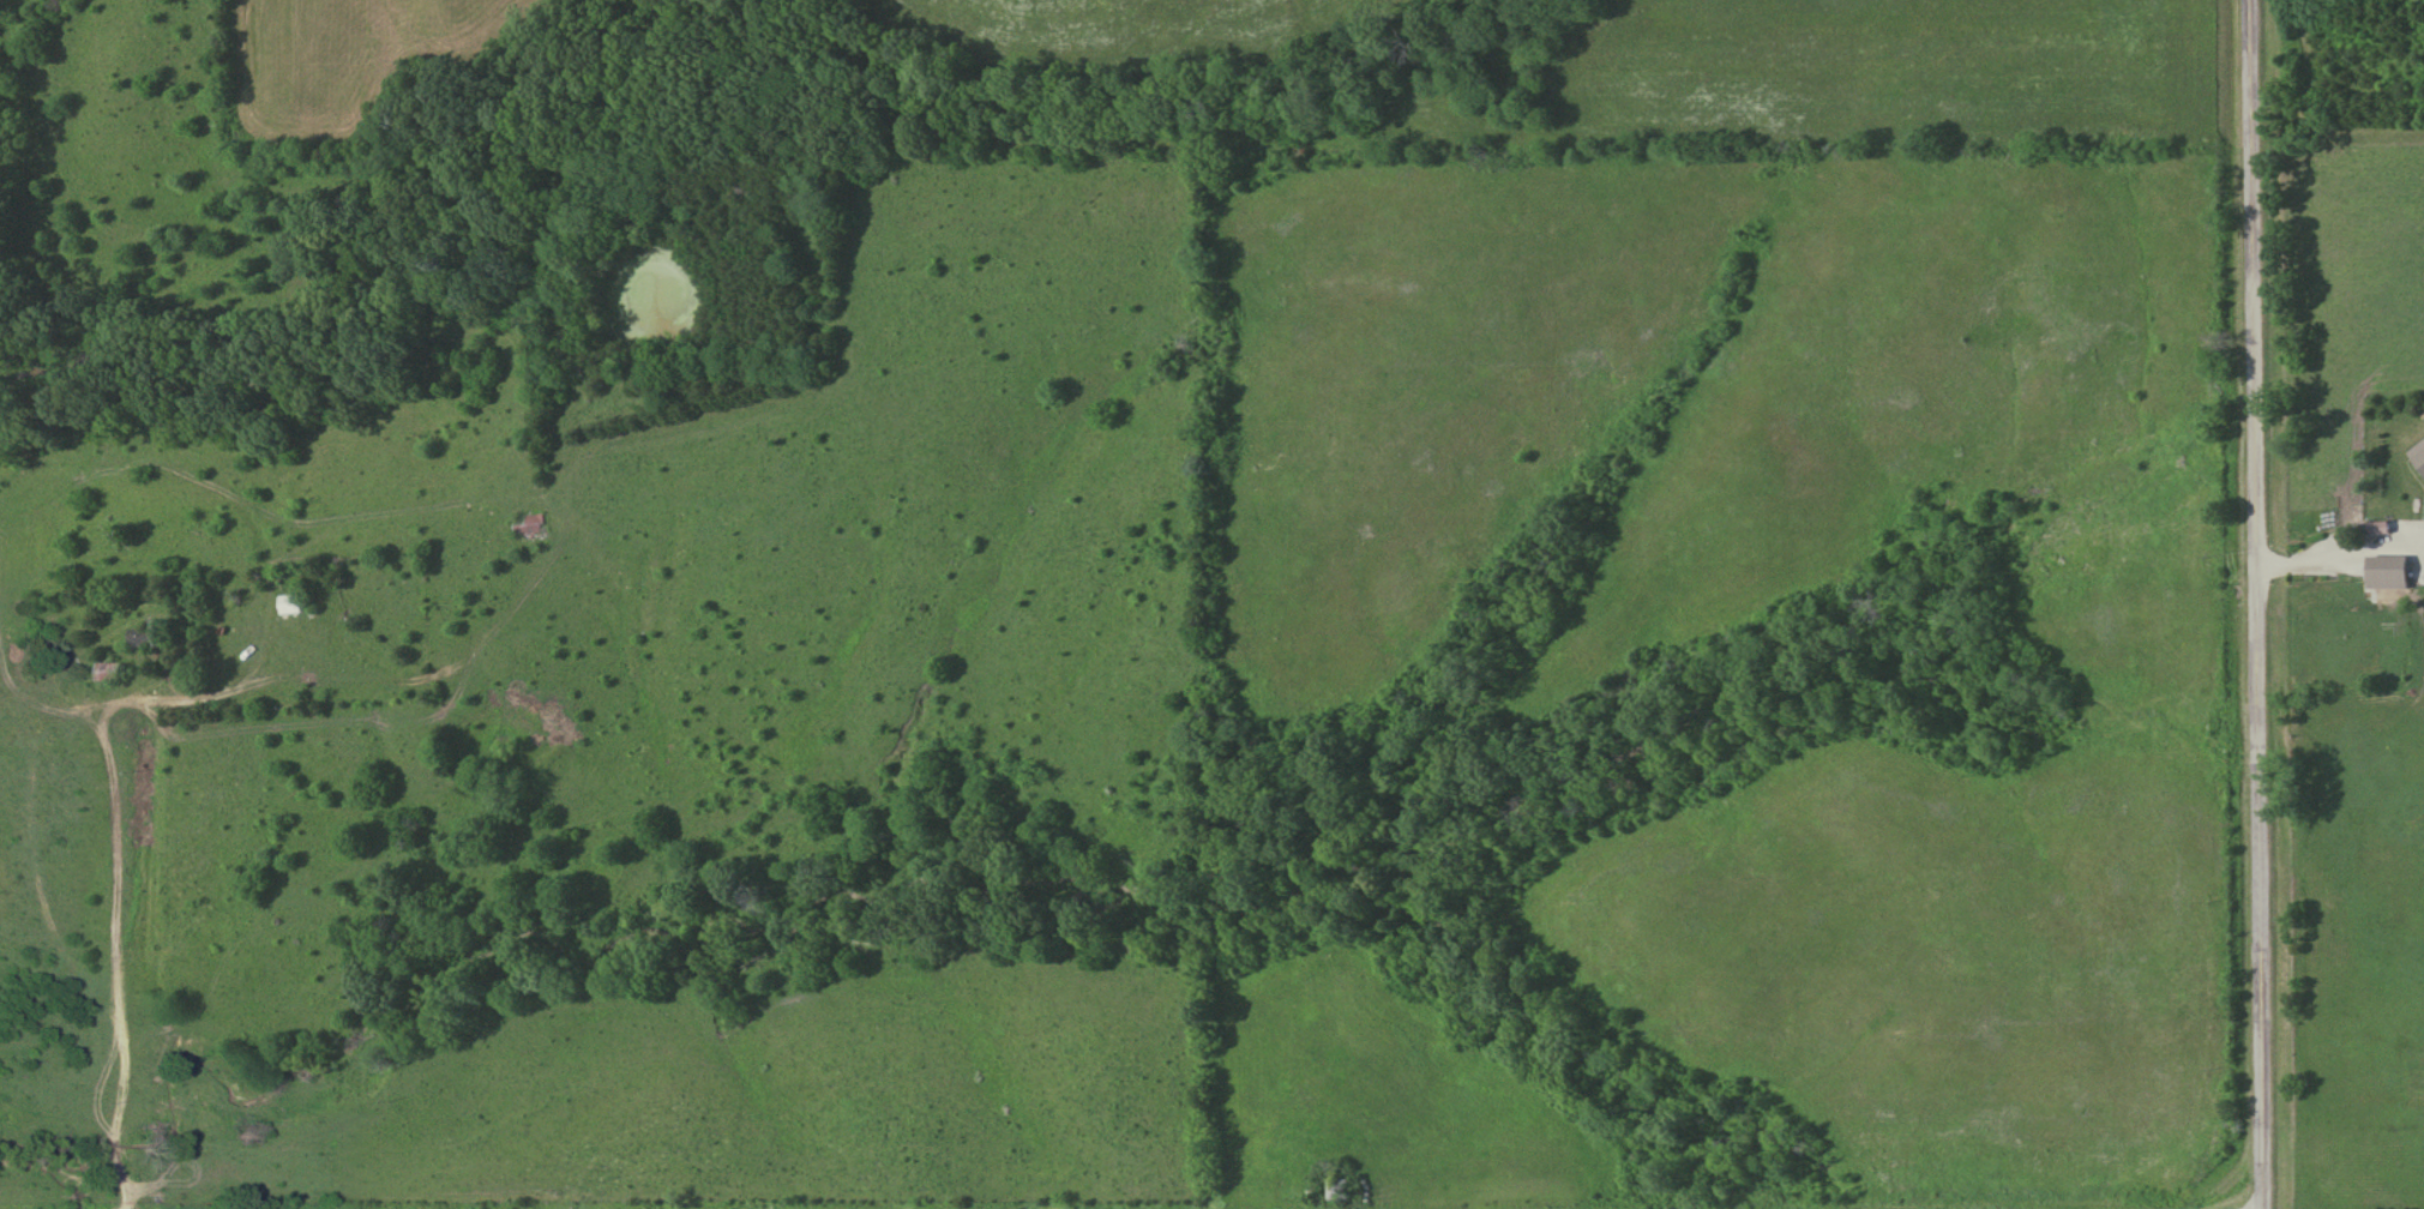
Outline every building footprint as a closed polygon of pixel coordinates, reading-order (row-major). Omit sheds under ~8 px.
[(2406,454),(2423,475),(2423,439),(2406,454)] [(540,534),(539,518),(512,520),(513,536),(540,534)] [(2405,570),(2365,570),(2365,590),(2405,590),(2405,570)] [(279,618),(299,613),(295,595),(275,600),(279,618)] [(166,622),(144,622),(144,631),(128,631),(128,648),(166,648),(166,622)] [(1325,1202),(1349,1202),(1349,1179),(1325,1179),(1325,1202)]
